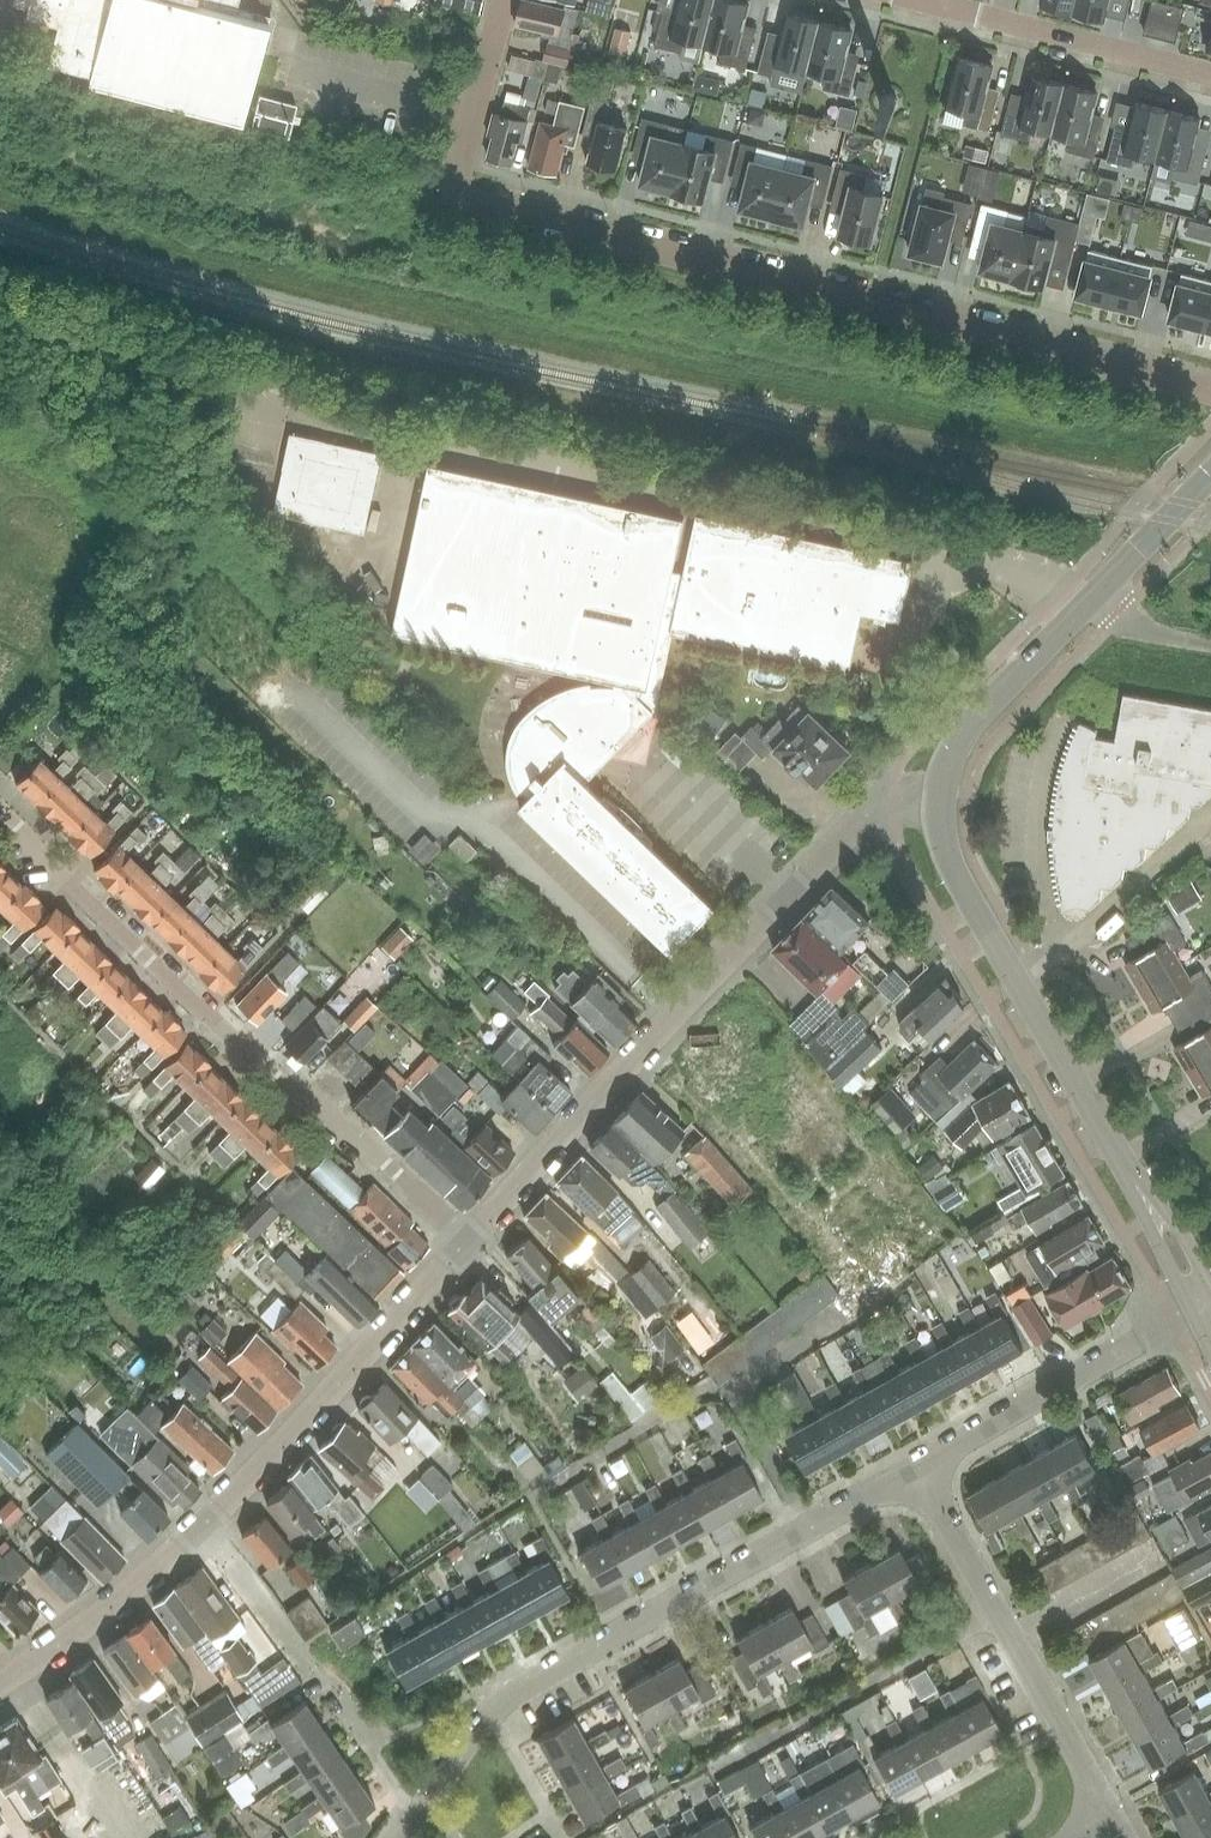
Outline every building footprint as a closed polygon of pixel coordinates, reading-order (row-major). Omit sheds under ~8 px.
[(13,6),(27,10),(25,20),(58,28),(47,66),(91,78),(88,86),(242,126),(270,17),(237,9),(239,0),(15,0),(13,6)] [(580,9),(566,6),(565,9),(528,0),(523,0),(516,25),(543,32),(542,36),(550,38),(544,60),(550,62),(568,67),(573,48),(577,49),(581,35),(573,33),(580,9)] [(587,11),(612,17),(617,0),(590,0),(587,11)] [(680,8),(666,5),(664,11),(655,46),(681,53),(685,39),(704,44),(715,0),(682,0),(680,8)] [(736,0),(715,0),(704,44),(723,48),(719,63),(746,69),(757,28),(743,24),(748,3),(736,0)] [(1042,3),(1073,11),(1075,0),(1042,0),(1042,3)] [(1073,11),(1103,19),(1105,14),(1108,0),(1075,0),(1073,11)] [(1143,29),(1176,37),(1183,7),(1155,0),(1151,0),(1143,29)] [(775,67),(807,75),(808,70),(820,21),(788,13),(781,40),(767,37),(758,72),(772,76),(775,67)] [(823,88),(849,95),(858,60),(844,56),(851,29),(820,21),(808,70),(827,74),(823,88)] [(616,28),(611,50),(624,54),(630,32),(616,28)] [(959,57),(947,106),(970,112),(967,125),(988,131),(997,96),(985,93),(992,66),(959,57)] [(531,77),(545,81),(550,62),(544,60),(536,58),(531,77)] [(604,63),(602,74),(613,77),(615,65),(604,63)] [(1065,84),(1033,76),(1026,103),(1010,99),(1001,134),(1029,141),(1033,128),(1053,133),(1055,126),(1065,84)] [(595,90),(584,133),(596,136),(592,151),(590,150),(587,162),(600,165),(601,163),(618,167),(627,129),(600,122),(601,116),(602,114),(607,112),(610,102),(606,97),(607,95),(610,96),(614,82),(598,78),(595,90)] [(859,80),(856,94),(862,95),(866,82),(859,80)] [(1070,145),(1096,152),(1105,117),(1091,113),(1097,92),(1065,84),(1055,126),(1074,131),(1070,145)] [(752,89),(749,103),(763,106),(766,93),(752,89)] [(507,92),(505,102),(524,107),(526,99),(521,97),(522,95),(507,92)] [(257,100),(251,128),(288,137),(295,111),(296,105),(282,101),(259,95),(257,100)] [(575,144),(585,108),(550,99),(546,112),(558,115),(555,125),(542,122),(529,167),(558,174),(566,141),(575,144)] [(493,137),(488,157),(513,163),(518,142),(523,143),(528,122),(527,122),(531,108),(524,107),(505,102),(502,116),(494,114),(489,136),(493,137)] [(727,114),(744,119),(748,106),(730,102),(727,114)] [(1168,110),(1136,102),(1131,122),(1129,129),(1115,126),(1107,160),(1133,167),(1136,154),(1156,159),(1168,110)] [(752,109),(749,122),(757,124),(762,120),(764,112),(752,109)] [(1168,110),(1156,159),(1175,164),(1172,177),(1198,184),(1207,149),(1193,145),(1198,125),(1200,118),(1168,110)] [(672,193),(685,144),(665,139),(669,125),(643,119),(634,153),(648,157),(641,184),(672,193)] [(725,176),(734,142),(708,135),(704,149),(685,144),(672,193),(704,201),(711,173),(725,176)] [(765,216),(777,167),(754,161),(757,148),(742,144),(733,178),(747,182),(740,210),(765,216)] [(975,148),(973,159),(986,162),(989,152),(975,148)] [(810,198),(824,202),(833,167),(807,160),(803,174),(777,167),(765,216),(803,226),(810,198)] [(840,171),(832,203),(846,207),(839,234),(872,243),(884,193),(863,188),(866,177),(840,171)] [(1080,224),(1076,241),(1091,244),(1098,217),(1103,198),(1088,194),(1080,224)] [(922,204),(910,253),(943,261),(950,233),(964,236),(971,208),(957,204),(954,213),(922,204)] [(982,205),(973,240),(987,243),(980,271),(1013,279),(1025,231),(1005,226),(1008,212),(982,205)] [(1124,205),(1121,219),(1130,221),(1133,207),(1124,205)] [(1133,207),(1130,221),(1139,223),(1142,210),(1133,207)] [(1076,241),(1080,224),(1049,216),(1045,230),(1026,225),(1025,231),(1013,279),(1043,287),(1051,258),(1069,263),(1076,241)] [(1186,236),(1210,242),(1210,226),(1190,221),(1186,236)] [(1120,257),(1088,248),(1076,294),(1109,303),(1120,257)] [(1121,257),(1120,257),(1109,303),(1141,311),(1153,265),(1121,257)] [(1202,327),(1210,290),(1210,280),(1181,273),(1181,274),(1170,318),(1201,326),(1202,327)] [(1202,327),(1210,329),(1210,290),(1202,327)] [(274,513),(365,533),(382,453),(291,434),(274,513)] [(637,821),(629,813),(624,809),(616,802),(610,798),(605,795),(602,798),(583,780),(590,751),(647,764),(661,702),(659,702),(673,634),(850,673),(863,614),(901,622),(914,561),(696,514),(684,574),(673,571),(685,519),(429,463),(392,635),(615,683),(615,687),(607,686),(603,686),(599,686),(590,687),(584,688),(576,690),(570,692),(563,695),(557,697),(552,700),(547,703),(542,706),(535,711),(532,714),(528,718),(524,723),(521,727),(519,730),(517,734),(515,738),(514,741),(513,747),(512,750),(512,753),(511,756),(511,759),(512,763),(512,768),(513,771),(513,774),(515,778),(516,781),(517,785),(520,789),(521,791),(523,793),(526,792),(531,796),(520,807),(670,951),(671,952),(704,918),(704,923),(705,923),(705,919),(705,915),(704,910),(703,905),(702,902),(700,898),(698,893),(695,889),(692,886),(691,884),(652,846),(655,842),(650,836),(647,832),(644,828),(637,821)] [(376,592),(374,604),(387,606),(389,595),(376,592)] [(384,620),(387,608),(374,606),(372,617),(384,620)] [(1056,800),(1055,808),(1054,817),(1053,825),(1053,832),(1053,840),(1053,847),(1053,860),(1054,867),(1055,873),(1058,895),(1063,911),(1076,907),(1089,906),(1092,897),(1101,896),(1111,887),(1114,876),(1124,875),(1134,866),(1136,856),(1146,855),(1157,846),(1159,835),(1168,834),(1178,825),(1181,814),(1190,814),(1210,795),(1210,708),(1123,692),(1115,740),(1095,736),(1096,728),(1082,722),(1079,729),(1075,736),(1072,743),(1070,750),(1067,758),(1064,766),(1062,774),(1059,783),(1058,791),(1056,800)] [(684,728),(698,707),(687,700),(673,721),(684,728)] [(710,746),(726,722),(727,720),(701,703),(698,707),(684,728),(710,746)] [(847,750),(800,705),(784,722),(781,719),(764,737),(753,727),(743,737),(745,739),(725,760),(739,773),(758,752),(764,757),(772,748),(807,780),(812,775),(818,781),(836,762),(837,763),(847,752),(846,751),(847,750)] [(35,803),(68,769),(77,760),(67,749),(58,759),(61,762),(52,772),(42,762),(18,786),(35,803)] [(52,819),(95,776),(84,766),(75,775),(68,769),(35,803),(52,819)] [(70,837),(94,812),(83,802),(92,792),(96,796),(105,786),(95,776),(52,819),(70,836),(70,837)] [(90,855),(130,813),(131,811),(120,801),(111,810),(115,814),(106,824),(94,812),(70,837),(70,836),(68,838),(83,852),(84,850),(90,855)] [(137,826),(95,870),(100,875),(99,877),(112,890),(137,864),(125,853),(135,843),(139,846),(148,837),(137,826)] [(461,834),(451,844),(468,861),(478,851),(461,834)] [(137,864),(112,890),(113,891),(115,890),(132,906),(174,862),(163,852),(154,861),(158,865),(148,874),(137,864)] [(174,862),(132,906),(149,922),(172,898),(162,888),(171,878),(175,882),(184,872),(174,862)] [(0,875),(0,907),(3,910),(26,886),(24,884),(22,885),(6,869),(0,875)] [(506,879),(496,890),(514,908),(525,897),(506,879)] [(0,937),(0,951),(0,952),(44,906),(37,900),(39,898),(26,886),(3,910),(15,921),(3,934),(0,937)] [(172,898),(149,922),(166,939),(190,915),(209,896),(198,886),(189,895),(193,898),(183,908),(172,898)] [(831,887),(804,917),(839,951),(838,952),(851,965),(853,963),(855,960),(843,947),(867,923),(831,887)] [(1182,892),(1169,899),(1178,913),(1190,906),(1182,892)] [(190,915),(166,939),(184,956),(226,912),(215,902),(206,911),(210,915),(200,925),(190,915)] [(64,913),(63,914),(56,908),(12,953),(20,960),(30,950),(42,938),(54,949),(77,925),(64,913)] [(226,912),(184,956),(201,972),(199,974),(201,975),(226,949),(214,939),(224,929),(228,932),(237,923),(226,912)] [(1137,988),(1179,963),(1171,950),(1184,942),(1167,913),(1123,939),(1134,958),(1123,964),(1137,988)] [(256,917),(247,926),(252,931),(261,931),(266,926),(256,917)] [(801,921),(773,951),(817,993),(819,995),(823,992),(834,1003),(860,977),(846,963),(801,921)] [(53,973),(43,983),(51,990),(94,945),(77,928),(79,927),(77,925),(54,949),(65,960),(53,972),(53,973)] [(400,927),(381,947),(394,959),(413,939),(400,927)] [(421,935),(415,942),(426,952),(432,945),(421,935)] [(226,949),(201,975),(214,988),(215,986),(220,991),(263,948),(252,938),(243,947),(247,950),(237,960),(226,949)] [(278,985),(307,954),(296,943),(237,1005),(257,1024),(286,993),(278,985)] [(94,945),(51,990),(58,997),(68,987),(80,974),(89,983),(111,961),(94,945)] [(855,960),(853,963),(880,989),(891,1000),(908,983),(892,968),(887,973),(863,951),(855,960)] [(78,996),(68,1007),(75,1014),(86,1004),(98,991),(108,1001),(129,978),(111,961),(89,983),(77,996),(78,996)] [(1210,1001),(1210,988),(1200,969),(1187,977),(1179,963),(1137,988),(1151,1011),(1162,1005),(1173,1023),(1210,1001)] [(613,1045),(636,1019),(620,1003),(624,999),(598,974),(587,986),(583,982),(584,981),(572,970),(567,975),(563,971),(556,979),(560,983),(555,988),(571,1003),(573,1002),(582,1010),(577,1016),(593,1031),(596,1028),(613,1045)] [(488,973),(478,983),(487,992),(496,981),(488,973)] [(900,1021),(900,1029),(910,1040),(915,1035),(925,1046),(965,1006),(963,1004),(963,1000),(959,994),(955,993),(946,976),(900,1021)] [(103,1040),(147,995),(129,978),(108,1001),(117,1010),(105,1023),(106,1023),(96,1034),(103,1040)] [(487,992),(485,993),(510,1017),(524,1003),(498,979),(496,981),(487,992)] [(534,980),(524,991),(538,1004),(545,997),(547,998),(550,995),(534,980)] [(147,995),(103,1040),(110,1047),(120,1037),(132,1025),(144,1036),(167,1012),(165,1010),(164,1011),(147,995)] [(304,996),(281,1021),(292,1032),(316,1007),(304,996)] [(344,1020),(356,1031),(378,1008),(366,996),(344,1020)] [(587,1073),(608,1050),(576,1019),(573,1023),(547,998),(545,997),(538,1004),(530,1013),(539,1022),(541,1019),(560,1037),(553,1044),(565,1057),(569,1056),(587,1073)] [(1210,1056),(1210,1001),(1173,1023),(1183,1041),(1172,1047),(1186,1071),(1210,1056)] [(304,1064),(342,1024),(323,1006),(285,1045),(304,1064)] [(144,1060),(134,1070),(141,1078),(185,1032),(178,1026),(180,1024),(167,1012),(144,1036),(155,1047),(143,1059),(144,1060)] [(805,1041),(802,1044),(803,1045),(813,1056),(822,1068),(857,1034),(851,1028),(842,1020),(837,1014),(836,1014),(835,1012),(805,1041)] [(553,1110),(571,1090),(543,1065),(551,1057),(517,1026),(506,1038),(518,1049),(503,1066),(519,1080),(553,1110)] [(858,1068),(880,1047),(864,1029),(823,1068),(839,1086),(858,1068)] [(973,1039),(946,1064),(938,1056),(921,1072),(920,1081),(947,1109),(963,1094),(996,1064),(973,1039)] [(336,1067),(354,1049),(345,1040),(327,1059),(336,1067)] [(143,1089),(150,1096),(161,1086),(173,1074),(184,1085),(208,1061),(195,1049),(194,1050),(187,1044),(143,1089)] [(345,1076),(353,1067),(363,1057),(354,1049),(336,1067),(345,1076)] [(1186,1071),(1200,1095),(1210,1088),(1210,1056),(1186,1071)] [(354,1084),(372,1066),(363,1057),(353,1067),(345,1076),(354,1084)] [(467,1084),(440,1058),(429,1070),(456,1096),(467,1084)] [(175,1120),(160,1135),(166,1141),(225,1080),(209,1065),(210,1063),(208,1061),(184,1085),(196,1096),(184,1108),(184,1109),(174,1119),(175,1120)] [(363,1093),(381,1075),(372,1066),(354,1084),(363,1093)] [(389,1066),(381,1075),(397,1090),(398,1091),(406,1082),(389,1066)] [(858,1068),(839,1086),(849,1096),(867,1078),(858,1068)] [(456,1096),(427,1069),(410,1087),(438,1114),(456,1096)] [(369,1122),(397,1090),(381,1075),(363,1093),(352,1105),(369,1122)] [(167,1142),(163,1147),(175,1159),(195,1140),(189,1134),(199,1123),(212,1111),(221,1120),(243,1098),(225,1080),(166,1141),(167,1142)] [(534,1130),(553,1110),(519,1080),(504,1097),(488,1082),(477,1094),(499,1114),(507,1105),(534,1130)] [(938,1118),(962,1145),(975,1133),(981,1144),(1029,1116),(1008,1081),(972,1103),(963,1094),(947,1109),(938,1118)] [(890,1085),(866,1107),(891,1135),(916,1113),(890,1085)] [(612,1125),(654,1165),(684,1134),(642,1094),(612,1125)] [(219,1142),(209,1153),(216,1160),(260,1114),(243,1098),(221,1120),(231,1130),(219,1142)] [(383,1135),(403,1114),(393,1106),(374,1126),(383,1135)] [(494,1175),(514,1152),(496,1136),(495,1133),(485,1123),(476,1133),(462,1120),(465,1118),(452,1106),(442,1118),(454,1129),(451,1131),(465,1144),(464,1147),(494,1175)] [(383,1135),(402,1152),(427,1126),(408,1108),(403,1114),(383,1135)] [(260,1114),(216,1160),(224,1167),(234,1157),(246,1144),(258,1155),(281,1131),(279,1129),(277,1131),(260,1114)] [(402,1152),(422,1170),(450,1139),(431,1121),(427,1126),(402,1152)] [(1026,1194),(1063,1171),(1034,1124),(991,1150),(998,1163),(1004,1159),(1026,1194)] [(688,1248),(705,1234),(672,1193),(673,1192),(663,1180),(609,1129),(589,1148),(616,1174),(626,1164),(664,1199),(655,1206),(688,1248)] [(292,1145),(294,1143),(281,1131),(258,1155),(269,1167),(257,1179),(258,1179),(248,1190),(255,1197),(299,1152),(292,1145)] [(703,1136),(685,1152),(733,1206),(751,1190),(703,1136)] [(422,1170),(442,1189),(471,1159),(450,1139),(422,1170)] [(406,1269),(429,1245),(410,1226),(413,1223),(373,1183),(366,1191),(326,1155),(310,1171),(340,1200),(341,1199),(350,1209),(349,1210),(390,1248),(387,1251),(406,1269)] [(934,1155),(918,1168),(928,1180),(944,1167),(934,1155)] [(555,1184),(599,1230),(604,1235),(612,1228),(624,1218),(628,1214),(630,1213),(611,1191),(581,1157),(555,1184)] [(152,1159),(134,1178),(148,1190),(165,1171),(152,1159)] [(463,1208),(491,1178),(471,1159),(442,1189),(463,1208)] [(327,1253),(372,1297),(399,1269),(292,1168),(265,1196),(326,1254),(327,1253)] [(946,1212),(968,1198),(955,1179),(934,1192),(946,1212)] [(1049,1221),(1081,1202),(1067,1180),(1005,1217),(1003,1213),(989,1222),(994,1231),(1008,1223),(1012,1229),(1028,1220),(1035,1233),(1051,1223),(1049,1221)] [(238,1224),(248,1234),(255,1240),(282,1213),(266,1196),(238,1224)] [(558,1259),(583,1233),(544,1196),(523,1218),(549,1243),(545,1247),(558,1259)] [(627,1255),(633,1249),(648,1235),(628,1214),(624,1218),(612,1228),(617,1233),(612,1238),(627,1255)] [(1092,1246),(1102,1240),(1087,1215),(1038,1244),(1055,1273),(1072,1262),(1071,1259),(1092,1246)] [(989,1222),(971,1233),(976,1242),(994,1231),(989,1222)] [(238,1224),(199,1264),(209,1274),(248,1234),(238,1224)] [(532,1288),(524,1295),(530,1302),(547,1320),(576,1295),(525,1237),(505,1255),(532,1288)] [(617,1282),(626,1272),(594,1239),(584,1249),(617,1282)] [(1038,1244),(1026,1251),(1033,1263),(1046,1285),(1058,1278),(1055,1273),(1038,1244)] [(1072,1262),(1055,1273),(1058,1278),(1097,1255),(1092,1246),(1071,1259),(1072,1262)] [(985,1247),(978,1251),(983,1258),(990,1254),(985,1247)] [(295,1299),(305,1289),(299,1283),(267,1253),(258,1263),(295,1299)] [(356,1326),(378,1303),(372,1297),(327,1253),(326,1254),(305,1275),(356,1326)] [(1063,1326),(1129,1286),(1112,1256),(1086,1272),(1085,1269),(1043,1295),(1063,1326)] [(795,1274),(801,1282),(815,1271),(808,1263),(795,1274)] [(837,1295),(821,1274),(811,1282),(827,1303),(837,1295)] [(311,1295),(316,1289),(304,1278),(299,1283),(305,1289),(311,1295)] [(448,1307),(445,1309),(486,1348),(495,1356),(501,1362),(511,1351),(495,1336),(514,1316),(518,1313),(507,1304),(511,1299),(497,1285),(492,1290),(480,1278),(464,1294),(462,1292),(459,1295),(452,1295),(446,1301),(448,1307)] [(827,1303),(811,1282),(801,1289),(817,1310),(827,1303)] [(1023,1282),(1005,1292),(1012,1305),(1027,1296),(1030,1294),(1023,1282)] [(807,1318),(817,1310),(801,1289),(791,1297),(807,1318)] [(996,1317),(979,1326),(974,1328),(995,1365),(1022,1350),(1003,1315),(1008,1312),(996,1290),(985,1297),(996,1317)] [(1050,1334),(1027,1296),(1012,1305),(1010,1306),(1033,1345),(1050,1334)] [(807,1318),(791,1297),(781,1304),(797,1326),(807,1318)] [(317,1367),(336,1347),(322,1333),(327,1328),(300,1301),(272,1330),(294,1350),(296,1347),(317,1367)] [(560,1368),(577,1354),(547,1320),(530,1302),(518,1313),(514,1316),(560,1368)] [(797,1326),(781,1304),(771,1312),(787,1333),(797,1326)] [(969,1332),(952,1341),(947,1344),(968,1380),(995,1365),(974,1328),(979,1326),(968,1306),(958,1312),(969,1332)] [(588,1307),(579,1314),(594,1332),(595,1331),(607,1345),(615,1339),(588,1307)] [(690,1310),(675,1322),(697,1352),(713,1341),(690,1310)] [(787,1333),(771,1312),(761,1319),(777,1341),(787,1333)] [(213,1318),(198,1332),(213,1346),(227,1332),(213,1318)] [(777,1341),(761,1319),(751,1327),(767,1348),(777,1341)] [(926,1356),(920,1359),(941,1395),(968,1380),(947,1344),(952,1341),(942,1321),(931,1327),(942,1347),(926,1356)] [(432,1322),(411,1343),(448,1382),(452,1386),(456,1382),(464,1374),(461,1370),(472,1359),(458,1345),(455,1347),(432,1322)] [(648,1336),(667,1360),(684,1347),(665,1323),(648,1336)] [(767,1348),(751,1327),(741,1334),(756,1356),(767,1348)] [(277,1409),(301,1384),(282,1365),(284,1362),(255,1333),(228,1361),(277,1409)] [(756,1356),(741,1334),(730,1342),(746,1363),(756,1356)] [(917,1361),(898,1372),(893,1374),(914,1410),(941,1395),(920,1359),(926,1356),(914,1336),(905,1341),(917,1361)] [(746,1363),(730,1342),(720,1350),(736,1371),(746,1363)] [(256,1431),(275,1411),(209,1347),(199,1358),(230,1388),(219,1400),(230,1411),(233,1408),(256,1431)] [(479,1421),(477,1418),(408,1347),(388,1366),(409,1387),(406,1389),(421,1405),(428,1398),(444,1415),(453,1407),(472,1427),(479,1421)] [(736,1371),(720,1350),(710,1357),(726,1378),(736,1371)] [(871,1386),(866,1390),(886,1426),(914,1410),(893,1374),(898,1372),(887,1352),(877,1357),(888,1377),(871,1386)] [(726,1378),(710,1357),(700,1365),(716,1386),(726,1378)] [(877,1357),(860,1367),(871,1386),(888,1377),(877,1357)] [(212,1386),(191,1365),(177,1380),(198,1400),(212,1386)] [(581,1367),(562,1382),(576,1400),(595,1385),(581,1367)] [(845,1401),(839,1404),(859,1441),(886,1426),(866,1390),(871,1386),(860,1367),(851,1372),(862,1392),(845,1401)] [(1156,1403),(1179,1390),(1166,1367),(1114,1396),(1129,1424),(1159,1408),(1156,1403)] [(612,1370),(600,1380),(631,1420),(662,1395),(648,1378),(630,1393),(612,1370)] [(794,1372),(780,1380),(794,1406),(798,1404),(808,1422),(785,1435),(805,1471),(832,1456),(812,1420),(817,1417),(806,1397),(808,1396),(794,1372)] [(467,1376),(453,1389),(462,1399),(470,1407),(480,1397),(484,1394),(467,1376)] [(836,1406),(817,1417),(812,1420),(832,1456),(859,1441),(839,1404),(845,1401),(834,1381),(825,1386),(836,1406)] [(424,1453),(437,1441),(383,1383),(368,1397),(367,1395),(362,1396),(357,1401),(357,1403),(359,1405),(355,1408),(386,1441),(400,1428),(424,1453)] [(27,1387),(21,1393),(30,1401),(35,1395),(27,1387)] [(480,1397),(470,1407),(479,1417),(489,1407),(480,1397)] [(213,1472),(233,1450),(209,1428),(211,1426),(201,1417),(199,1419),(182,1403),(169,1418),(150,1401),(137,1415),(155,1433),(162,1425),(213,1472)] [(1162,1449),(1199,1429),(1185,1404),(1140,1429),(1153,1454),(1162,1449)] [(75,1405),(68,1412),(78,1423),(86,1416),(75,1405)] [(183,1505),(200,1489),(185,1475),(190,1470),(154,1434),(128,1408),(112,1424),(116,1428),(106,1438),(172,1505),(177,1499),(183,1505)] [(1101,1445),(1114,1438),(1111,1433),(1124,1426),(1117,1414),(1105,1421),(1099,1411),(1087,1418),(1101,1445)] [(370,1498),(381,1487),(362,1469),(365,1466),(358,1459),(373,1444),(358,1430),(355,1433),(344,1422),(342,1424),(337,1423),(330,1430),(333,1433),(318,1449),(370,1498)] [(147,1538),(169,1516),(76,1423),(46,1454),(98,1506),(118,1487),(131,1500),(120,1510),(147,1538)] [(1078,1432),(1050,1447),(1070,1483),(1064,1486),(1076,1506),(1085,1501),(1074,1480),(1097,1467),(1078,1432)] [(1120,1436),(1103,1446),(1116,1468),(1133,1457),(1120,1436)] [(12,1479),(27,1465),(0,1438),(0,1467),(12,1479)] [(712,1476),(732,1512),(760,1497),(741,1462),(745,1459),(734,1438),(707,1453),(717,1472),(712,1476)] [(1050,1447),(1023,1462),(1043,1498),(1037,1501),(1049,1521),(1059,1515),(1048,1495),(1064,1486),(1070,1483),(1050,1447)] [(1116,1468),(1125,1484),(1150,1470),(1151,1472),(1169,1462),(1162,1449),(1153,1454),(1144,1459),(1141,1453),(1133,1457),(1116,1468)] [(1210,1481),(1210,1450),(1189,1462),(1187,1459),(1168,1470),(1171,1474),(1153,1484),(1168,1510),(1205,1490),(1203,1486),(1210,1481)] [(712,1476),(717,1472),(707,1453),(695,1459),(706,1478),(691,1487),(685,1491),(706,1527),(732,1512),(712,1476)] [(345,1523),(359,1511),(345,1492),(341,1496),(307,1454),(286,1478),(308,1507),(318,1498),(326,1507),(329,1504),(345,1523)] [(1023,1462),(996,1477),(1016,1513),(1011,1516),(1022,1536),(1032,1530),(1021,1510),(1037,1501),(1043,1498),(1023,1462)] [(473,1519),(448,1488),(451,1486),(430,1464),(420,1474),(440,1495),(437,1497),(462,1528),(473,1519)] [(685,1491),(691,1487),(680,1468),(670,1473),(681,1493),(664,1502),(658,1506),(679,1542),(706,1527),(685,1491)] [(996,1477),(969,1492),(989,1528),(985,1530),(996,1551),(1006,1546),(994,1525),(1011,1516),(1016,1513),(996,1477)] [(1150,1490),(1143,1477),(1129,1484),(1136,1497),(1150,1490)] [(311,1535),(321,1527),(286,1482),(263,1501),(287,1532),(300,1521),(311,1535)] [(658,1506),(664,1502),(653,1483),(643,1489),(654,1508),(637,1517),(632,1520),(652,1557),(679,1542),(658,1506)] [(0,1508),(0,1517),(8,1526),(23,1513),(10,1498),(0,1508)] [(632,1520),(637,1517),(626,1498),(617,1504),(627,1523),(610,1532),(605,1535),(625,1572),(652,1557),(632,1520)] [(103,1581),(125,1559),(66,1499),(43,1521),(103,1581)] [(1210,1538),(1210,1503),(1184,1518),(1199,1545),(1210,1538)] [(1136,1511),(1125,1518),(1138,1541),(1150,1534),(1136,1511)] [(605,1535),(610,1532),(599,1513),(590,1519),(600,1538),(578,1551),(598,1588),(625,1572),(605,1535)] [(265,1565),(287,1546),(260,1514),(238,1532),(265,1565)] [(1153,1528),(1165,1552),(1189,1539),(1176,1515),(1153,1528)] [(1125,1518),(1114,1524),(1127,1548),(1138,1541),(1125,1518)] [(336,1522),(329,1528),(335,1535),(342,1530),(336,1522)] [(1114,1524),(1103,1531),(1116,1554),(1127,1548),(1114,1524)] [(1032,1530),(1022,1536),(1033,1556),(1043,1550),(1032,1530)] [(1103,1531),(1091,1537),(1104,1560),(1116,1554),(1103,1531)] [(523,1570),(519,1572),(539,1609),(567,1594),(547,1559),(552,1556),(540,1535),(530,1540),(541,1560),(523,1570)] [(330,1536),(321,1542),(330,1555),(339,1548),(330,1536)] [(1091,1537),(1080,1544),(1093,1567),(1104,1560),(1091,1537)] [(1080,1544),(1069,1550),(1082,1573),(1093,1567),(1080,1544)] [(3,1554),(21,1572),(29,1564),(12,1545),(3,1554)] [(87,1578),(73,1564),(60,1551),(56,1555),(46,1545),(34,1557),(44,1567),(38,1573),(65,1600),(87,1578)] [(920,1552),(910,1557),(907,1559),(899,1545),(871,1561),(891,1597),(886,1600),(897,1620),(907,1614),(896,1594),(918,1582),(923,1590),(937,1582),(920,1552)] [(1178,1564),(1189,1583),(1206,1574),(1204,1569),(1210,1565),(1210,1546),(1178,1564)] [(519,1572),(523,1570),(513,1550),(485,1564),(496,1585),(492,1587),(512,1624),(539,1609),(519,1572)] [(1069,1550),(1057,1557),(1070,1580),(1082,1573),(1069,1550)] [(39,1611),(12,1584),(20,1576),(3,1558),(0,1555),(0,1590),(2,1593),(0,1595),(0,1617),(16,1634),(39,1611)] [(1057,1557),(1046,1563),(1059,1586),(1070,1580),(1057,1557)] [(298,1559),(286,1568),(299,1586),(312,1577),(298,1559)] [(869,1609),(886,1600),(891,1597),(871,1561),(843,1577),(851,1590),(838,1598),(855,1628),(864,1623),(871,1634),(880,1629),(869,1609)] [(1035,1569),(1048,1593),(1059,1586),(1046,1563),(1035,1569)] [(470,1599),(465,1601),(485,1639),(512,1624),(492,1587),(496,1585),(485,1564),(476,1570),(487,1590),(470,1599)] [(212,1639),(239,1620),(203,1569),(177,1588),(212,1639)] [(1185,1595),(1171,1571),(1160,1578),(1173,1602),(1185,1595)] [(1182,1588),(1194,1609),(1210,1599),(1210,1572),(1182,1588)] [(1173,1602),(1160,1578),(1148,1584),(1162,1608),(1173,1602)] [(442,1614),(438,1617),(458,1654),(485,1639),(465,1601),(470,1599),(459,1579),(449,1584),(460,1605),(442,1614)] [(1162,1608),(1148,1584),(1137,1591),(1150,1615),(1162,1608)] [(210,1670),(224,1660),(174,1591),(153,1606),(181,1645),(188,1640),(210,1670)] [(1150,1615),(1137,1591),(1126,1597),(1139,1621),(1150,1615)] [(301,1636),(324,1621),(305,1594),(293,1603),(283,1609),(301,1636)] [(416,1629),(411,1631),(431,1668),(458,1654),(438,1617),(442,1614),(431,1594),(422,1599),(433,1620),(416,1629)] [(1139,1621),(1126,1597),(1114,1604),(1128,1628),(1139,1621)] [(1128,1628),(1114,1604),(1103,1610),(1116,1634),(1128,1628)] [(778,1660),(789,1679),(799,1674),(788,1654),(811,1642),(816,1650),(830,1642),(813,1612),(800,1619),(792,1605),(763,1621),(784,1657),(778,1660)] [(1186,1606),(1168,1616),(1186,1647),(1203,1636),(1186,1606)] [(406,1635),(382,1647),(402,1684),(431,1668),(411,1631),(416,1629),(405,1608),(394,1614),(406,1635)] [(1116,1634),(1103,1610),(1091,1617),(1105,1641),(1116,1634)] [(338,1646),(362,1631),(352,1615),(328,1631),(338,1646)] [(179,1681),(194,1671),(176,1647),(172,1650),(148,1617),(126,1633),(149,1665),(161,1657),(179,1681)] [(1105,1641),(1091,1617),(1080,1623),(1093,1647),(1105,1641)] [(761,1670),(778,1660),(784,1657),(763,1621),(736,1636),(743,1650),(731,1657),(747,1687),(755,1682),(762,1694),(772,1689),(761,1670)] [(1093,1647),(1080,1623),(1068,1630),(1082,1654),(1093,1647)] [(1139,1630),(1123,1639),(1137,1662),(1153,1653),(1139,1630)] [(154,1676),(124,1634),(101,1651),(132,1692),(154,1676)] [(248,1664),(230,1639),(219,1647),(246,1684),(263,1673),(254,1660),(248,1664)] [(1140,1666),(1143,1672),(1163,1660),(1157,1651),(1153,1653),(1137,1662),(1123,1639),(1088,1660),(1104,1687),(1140,1666)] [(664,1709),(676,1729),(686,1723),(674,1704),(695,1692),(700,1700),(715,1692),(698,1662),(685,1669),(677,1656),(649,1671),(670,1706),(664,1709)] [(119,1744),(134,1733),(114,1706),(121,1701),(91,1658),(69,1674),(119,1744)] [(932,1664),(915,1674),(927,1695),(944,1686),(932,1664)] [(1153,1688),(1143,1672),(1140,1666),(1104,1687),(1120,1714),(1155,1693),(1158,1698),(1178,1686),(1172,1677),(1153,1688)] [(648,1719),(664,1709),(670,1706),(649,1671),(622,1687),(641,1722),(637,1724),(649,1744),(659,1739),(648,1719)] [(982,1697),(987,1694),(975,1673),(966,1678),(977,1698),(960,1708),(954,1711),(974,1747),(1002,1732),(982,1697)] [(81,1720),(90,1715),(69,1682),(44,1698),(65,1730),(81,1720)] [(235,1700),(227,1686),(209,1697),(224,1723),(251,1707),(243,1695),(235,1700)] [(954,1711),(960,1708),(949,1688),(939,1693),(942,1699),(925,1708),(933,1723),(927,1726),(947,1762),(974,1747),(954,1711)] [(1168,1715),(1158,1698),(1155,1693),(1120,1714),(1135,1740),(1171,1719),(1174,1725),(1194,1713),(1188,1703),(1168,1715)] [(209,1697),(185,1711),(200,1737),(224,1723),(209,1697)] [(285,1748),(320,1724),(302,1698),(269,1721),(266,1716),(246,1730),(252,1739),(270,1727),(281,1743),(285,1748)] [(933,1723),(925,1708),(922,1703),(912,1708),(923,1728),(906,1738),(901,1741),(920,1777),(947,1762),(927,1726),(933,1723)] [(172,1705),(150,1721),(177,1760),(199,1744),(172,1705)] [(1135,1740),(1152,1767),(1186,1747),(1189,1752),(1210,1738),(1210,1726),(1204,1731),(1194,1713),(1174,1725),(1171,1719),(1135,1740)] [(90,1715),(81,1720),(94,1740),(103,1734),(90,1715)] [(571,1715),(535,1735),(551,1764),(586,1744),(589,1748),(610,1737),(605,1727),(584,1739),(571,1715)] [(0,1726),(0,1784),(1,1786),(21,1773),(36,1795),(61,1778),(60,1778),(44,1753),(41,1756),(30,1740),(15,1716),(13,1718),(0,1726)] [(901,1741),(906,1738),(895,1718),(885,1723),(897,1743),(873,1755),(893,1792),(920,1777),(901,1741)] [(302,1773),(337,1749),(320,1724),(285,1748),(281,1743),(263,1755),(270,1765),(288,1752),(299,1768),(302,1773)] [(151,1733),(135,1743),(157,1779),(173,1770),(151,1733)] [(94,1740),(81,1748),(91,1764),(92,1763),(96,1770),(116,1757),(112,1750),(113,1750),(103,1734),(94,1740)] [(221,1778),(243,1764),(225,1735),(203,1749),(221,1778)] [(795,1739),(785,1745),(791,1756),(801,1751),(795,1739)] [(851,1815),(878,1800),(860,1766),(865,1763),(853,1741),(826,1756),(836,1775),(831,1778),(851,1815)] [(586,1744),(551,1764),(566,1791),(601,1771),(604,1776),(625,1764),(619,1754),(599,1766),(589,1748),(586,1744)] [(320,1798),(355,1775),(337,1749),(302,1773),(299,1768),(281,1781),(287,1790),(305,1778),(316,1794),(320,1798)] [(831,1778),(836,1775),(826,1756),(799,1771),(809,1790),(804,1793),(824,1830),(851,1815),(831,1778)] [(782,1805),(760,1765),(745,1773),(757,1794),(762,1791),(773,1810),(749,1823),(758,1837),(793,1837),(777,1808),(782,1805)] [(1210,1800),(1210,1791),(1207,1794),(1194,1770),(1158,1791),(1174,1818),(1209,1798),(1210,1800)] [(601,1771),(566,1791),(581,1817),(616,1798),(619,1803),(640,1791),(634,1781),(613,1793),(604,1776),(601,1771)] [(809,1790),(799,1771),(789,1776),(800,1795),(782,1805),(777,1808),(793,1837),(809,1837),(824,1830),(804,1793),(809,1790)] [(21,1773),(1,1786),(7,1795),(16,1788),(34,1816),(45,1809),(36,1795),(21,1773)] [(664,1773),(651,1781),(656,1789),(669,1782),(664,1773)] [(338,1825),(373,1801),(355,1775),(320,1798),(316,1794),(281,1818),(287,1827),(323,1803),(338,1825)] [(696,1825),(703,1837),(738,1837),(724,1812),(729,1809),(717,1789),(707,1794),(718,1813),(701,1823),(696,1825)] [(1209,1798),(1174,1818),(1185,1837),(1201,1837),(1210,1832),(1210,1800),(1209,1798)] [(673,1837),(703,1837),(696,1825),(701,1823),(690,1803),(680,1809),(691,1828),(674,1837),(673,1837)] [(161,1817),(170,1832),(190,1820),(181,1805),(161,1817)] [(674,1837),(663,1818),(653,1824),(661,1837),(673,1837),(674,1837)] [(35,1828),(41,1837),(63,1837),(51,1819),(35,1828)]
